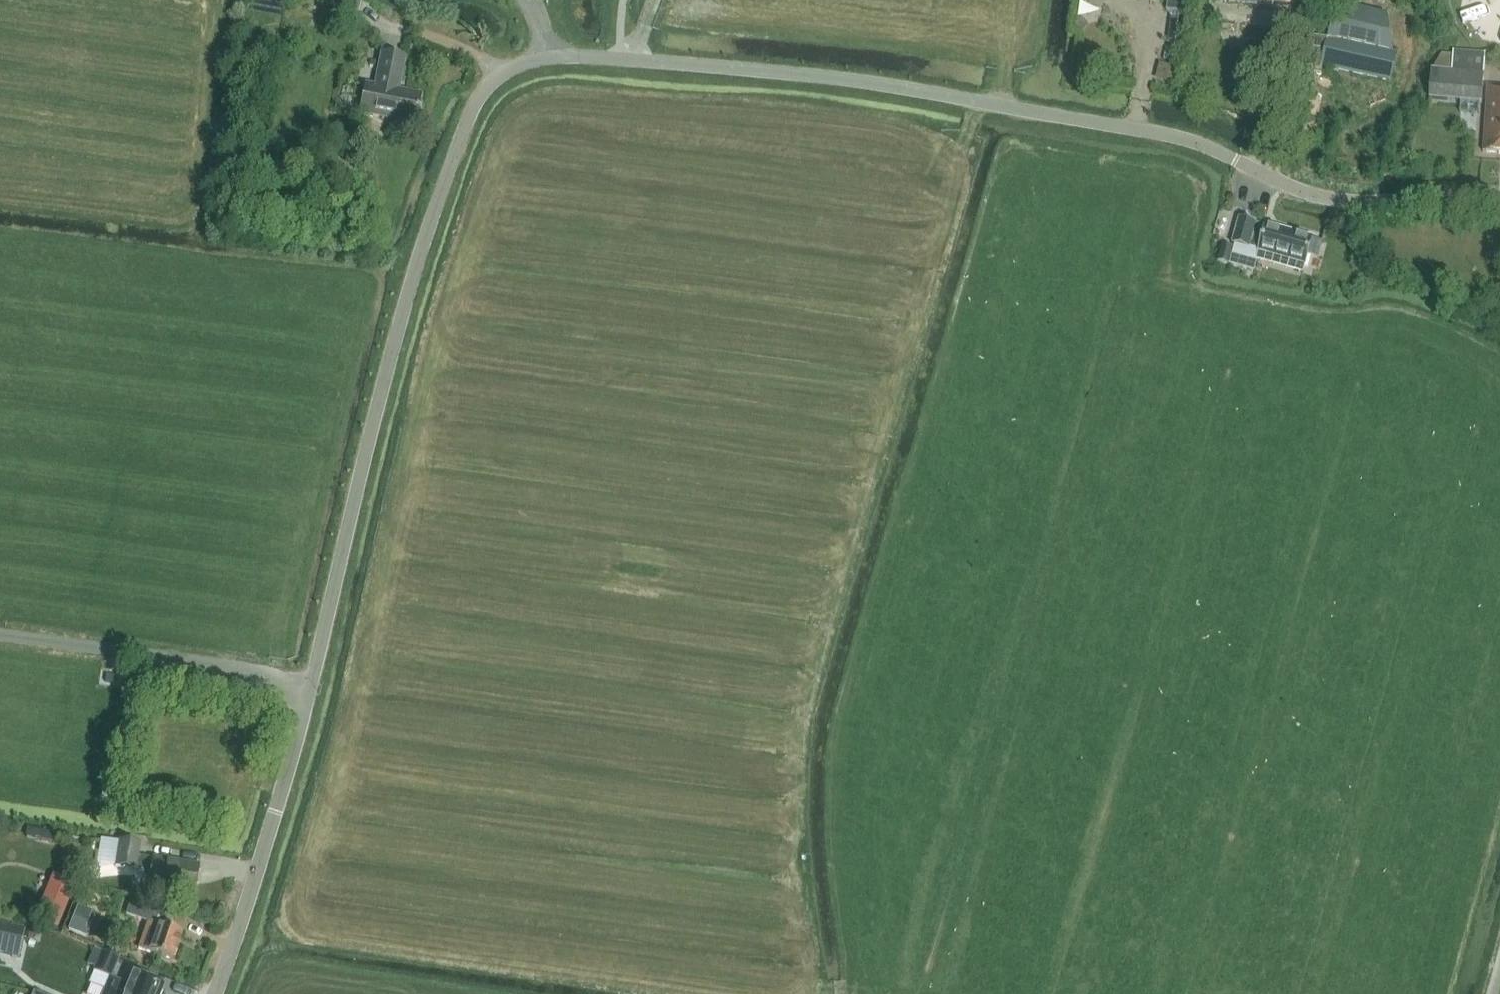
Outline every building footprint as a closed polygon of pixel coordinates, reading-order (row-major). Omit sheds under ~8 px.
[(1167,10),(1186,12),(1188,0),(1168,0),(1167,10)] [(1292,39),(1289,66),(1304,68),(1303,73),(1320,75),(1321,70),(1321,66),(1389,82),(1396,55),(1393,54),(1389,14),(1336,1),(1327,39),(1308,37),(1307,41),(1292,39)] [(1171,16),(1167,44),(1183,46),(1187,18),(1171,16)] [(1442,55),(1433,71),(1431,71),(1429,101),(1482,104),(1484,74),(1485,55),(1454,52),(1453,55),(1442,55)] [(380,53),(373,87),(365,85),(359,114),(414,125),(420,96),(399,92),(406,58),(380,53)] [(1487,87),(1483,152),(1499,153),(1499,88),(1487,87)] [(1260,250),(1259,253),(1305,266),(1312,239),(1267,226),(1267,227),(1256,224),(1239,219),(1232,244),(1235,245),(1248,248),(1248,247),(1260,250)] [(1224,245),(1220,263),(1230,266),(1233,254),(1234,248),(1224,245)] [(1233,254),(1230,266),(1255,272),(1257,260),(1259,253),(1260,250),(1248,247),(1248,248),(1235,245),(1234,248),(1233,254)] [(119,841),(115,867),(134,870),(134,875),(135,879),(137,883),(140,887),(144,889),(148,890),(148,891),(192,898),(198,866),(153,859),(153,860),(138,857),(140,845),(119,841)] [(75,885),(52,875),(34,920),(57,930),(75,885)] [(182,933),(160,926),(164,914),(130,902),(126,915),(147,922),(138,949),(172,961),(182,933)] [(77,908),(67,933),(85,941),(90,930),(86,928),(91,914),(77,908)] [(0,923),(0,954),(18,958),(25,929),(0,923)] [(27,940),(40,943),(42,933),(29,930),(27,940)] [(94,949),(87,965),(95,968),(94,971),(109,978),(112,979),(120,960),(94,949)] [(104,989),(115,993),(159,993),(162,985),(133,974),(125,993),(121,991),(123,987),(119,985),(121,982),(112,979),(109,978),(104,989)]
